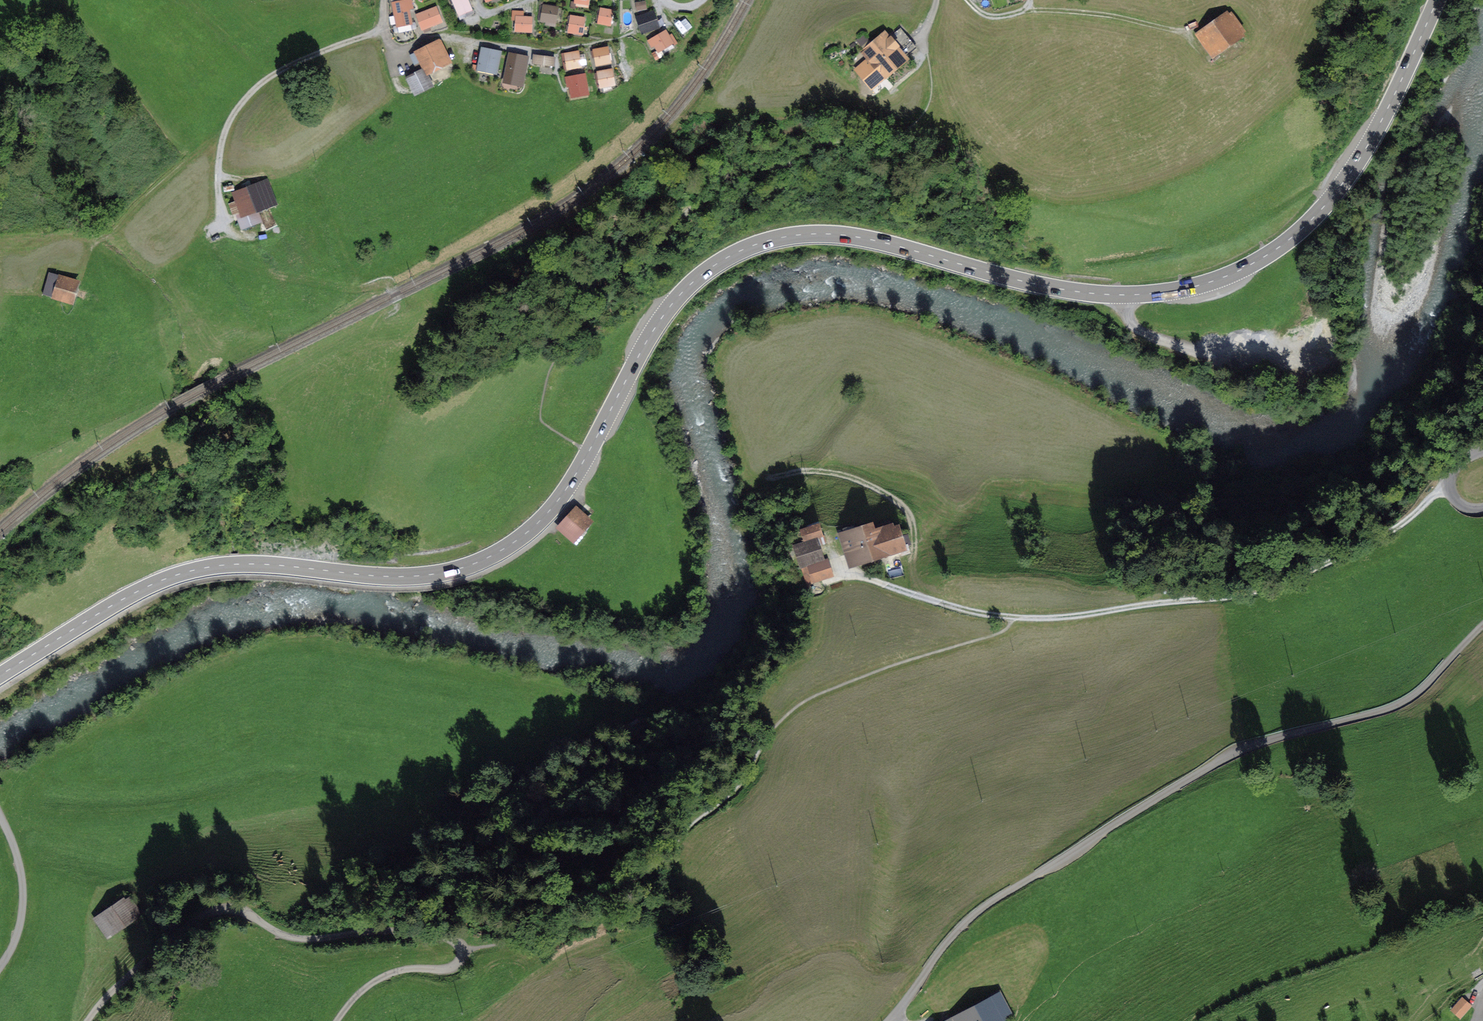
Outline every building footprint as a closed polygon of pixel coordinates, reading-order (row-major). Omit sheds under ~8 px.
[(412,0),(391,0),(397,28),(413,24),(410,10),(414,9),(412,0)] [(469,0),(452,0),(460,19),(475,13),(469,0)] [(590,0),(574,0),(574,1),(572,1),(571,7),(575,8),(576,6),(589,8),(590,0)] [(637,11),(648,9),(646,0),(635,3),(637,11)] [(556,23),(557,11),(559,11),(559,6),(554,5),(553,6),(543,4),(541,21),(556,23)] [(422,31),(444,22),(437,6),(415,15),(422,31)] [(612,26),(614,10),(600,8),(597,24),(612,26)] [(533,33),(533,16),(524,16),(524,11),(512,10),(512,21),(515,21),(514,32),(533,33)] [(642,35),(661,28),(655,11),(636,17),(642,35)] [(583,35),(586,17),(570,15),(568,33),(583,35)] [(1232,15),(1227,19),(1226,18),(1199,37),(1211,54),(1244,31),(1232,15)] [(678,25),(684,35),(693,29),(687,19),(678,25)] [(859,70),(872,85),(916,48),(901,29),(890,38),(885,32),(861,52),(869,61),(859,70)] [(670,35),(666,30),(648,41),(652,48),(654,47),(658,53),(673,44),(674,46),(678,43),(672,34),(670,35)] [(412,57),(416,64),(422,61),(427,71),(449,60),(440,43),(412,57)] [(612,64),(609,46),(593,49),(596,67),(612,64)] [(498,75),(502,51),(481,47),(476,70),(498,75)] [(583,68),(579,50),(564,53),(567,71),(583,68)] [(520,85),(526,55),(508,52),(502,81),(520,85)] [(555,67),(556,57),(534,54),(533,64),(555,67)] [(616,85),(613,68),(597,71),(600,88),(616,85)] [(415,94),(431,86),(424,73),(419,72),(407,78),(415,94)] [(590,95),(586,73),(565,77),(568,88),(570,88),(572,98),(590,95)] [(264,222),(259,211),(277,204),(267,179),(232,193),(236,201),(228,204),(234,217),(236,215),(242,230),(264,222)] [(74,304),(81,280),(58,274),(51,298),(74,304)] [(571,540),(587,522),(575,511),(559,529),(571,540)] [(818,526),(804,530),(807,540),(821,535),(818,526)] [(872,536),(869,528),(858,532),(858,530),(846,534),(855,562),(906,545),(903,536),(899,538),(896,528),(872,536)] [(822,559),(816,540),(797,546),(803,565),(822,559)] [(831,575),(826,561),(803,569),(808,583),(831,575)] [(100,920),(110,934),(135,918),(125,903),(100,920)] [(951,1019),(952,1020),(1008,1020),(1014,1018),(1000,992),(951,1019)] [(1473,1007),(1462,998),(1450,1012),(1461,1020),(1473,1007)]
